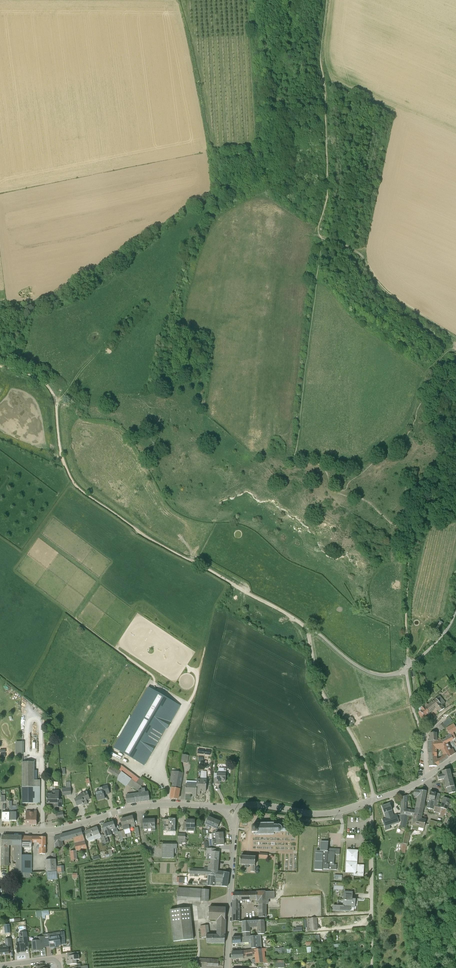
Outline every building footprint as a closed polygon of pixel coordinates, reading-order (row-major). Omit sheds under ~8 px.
[(434,629),(438,632),(443,623),(439,620),(434,629)] [(114,748),(143,765),(177,705),(148,688),(114,748)] [(428,704),(427,703),(426,702),(423,704),(424,705),(424,706),(429,713),(436,707),(440,712),(444,708),(442,705),(445,703),(439,696),(429,705),(428,704)] [(425,716),(429,713),(424,706),(422,704),(418,708),(420,711),(419,712),(424,725),(428,723),(425,716)] [(454,754),(452,749),(451,750),(447,743),(454,739),(453,739),(455,738),(453,732),(455,731),(455,728),(454,723),(446,728),(449,734),(446,736),(447,738),(441,740),(440,737),(439,737),(439,740),(437,740),(437,749),(441,749),(443,755),(441,757),(441,758),(441,763),(454,754)] [(435,740),(437,740),(439,740),(439,737),(437,738),(437,733),(430,733),(429,738),(429,741),(435,740)] [(16,740),(16,753),(25,753),(24,740),(16,740)] [(435,740),(429,741),(429,742),(428,746),(428,747),(429,758),(437,757),(437,749),(437,740),(435,740)] [(437,757),(429,758),(429,767),(437,766),(437,765),(438,764),(438,759),(437,759),(437,757)] [(22,762),(23,787),(23,803),(40,804),(41,780),(35,780),(35,762),(22,762)] [(118,777),(121,772),(116,769),(117,768),(112,765),(110,769),(114,772),(113,774),(118,777)] [(226,774),(226,768),(219,768),(218,773),(214,773),(214,778),(215,778),(214,784),(218,784),(219,781),(226,782),(226,774)] [(455,792),(453,780),(450,769),(442,771),(443,775),(437,776),(439,780),(444,779),(445,783),(446,788),(447,788),(449,794),(455,792)] [(127,804),(144,801),(142,790),(140,790),(139,789),(141,786),(136,783),(122,771),(121,772),(122,772),(121,772),(118,777),(125,782),(126,781),(138,790),(137,791),(138,791),(139,793),(126,795),(127,804)] [(174,778),(171,799),(178,799),(182,774),(175,773),(174,778)] [(197,785),(197,794),(200,795),(200,791),(206,792),(207,780),(197,779),(197,785)] [(66,788),(62,788),(63,795),(71,794),(70,781),(66,782),(66,788)] [(197,794),(197,785),(186,784),(185,792),(193,793),(193,796),(196,797),(197,794)] [(95,792),(98,801),(105,799),(104,793),(106,793),(106,794),(110,793),(108,786),(99,788),(99,791),(95,792)] [(144,801),(150,800),(149,792),(148,792),(145,792),(145,788),(141,789),(142,790),(144,801)] [(55,807),(61,807),(61,799),(59,799),(59,790),(52,790),(52,794),(47,794),(47,803),(55,803),(55,807)] [(416,808),(423,810),(426,791),(414,790),(413,795),(418,796),(416,808)] [(79,794),(80,796),(77,797),(77,798),(74,799),(77,806),(83,804),(83,806),(88,804),(86,800),(90,799),(87,792),(79,794)] [(447,809),(443,808),(442,810),(441,810),(442,808),(433,806),(435,797),(436,793),(430,792),(427,807),(434,809),(433,811),(440,813),(440,815),(444,816),(444,815),(445,815),(447,809)] [(408,816),(412,817),(413,817),(415,811),(406,809),(406,802),(407,802),(408,795),(402,797),(401,813),(401,814),(402,814),(402,815),(408,816)] [(433,806),(442,808),(443,808),(447,809),(450,799),(450,797),(445,796),(444,798),(443,797),(441,806),(437,805),(439,798),(435,797),(433,806)] [(397,814),(394,816),(392,810),(391,808),(390,803),(382,806),(384,813),(385,813),(386,818),(382,819),(385,826),(399,822),(397,814)] [(415,811),(413,817),(413,820),(411,828),(419,829),(419,826),(424,827),(426,819),(421,818),(423,810),(416,808),(415,811)] [(37,811),(32,811),(30,811),(26,811),(26,825),(37,825),(37,811)] [(408,816),(402,815),(400,827),(406,828),(408,816)] [(127,818),(130,828),(135,826),(134,825),(135,824),(133,816),(127,818)] [(209,817),(208,817),(206,823),(211,826),(214,819),(211,818),(210,818),(210,817),(209,817)] [(127,818),(121,819),(123,830),(130,828),(127,818)] [(151,829),(151,831),(155,830),(155,819),(143,820),(143,830),(143,829),(151,829)] [(175,831),(175,819),(163,819),(163,826),(168,826),(168,831),(175,831)] [(214,819),(211,826),(217,829),(220,822),(219,822),(219,821),(218,821),(214,819)] [(195,829),(195,820),(190,820),(190,821),(187,820),(187,824),(183,824),(183,829),(188,830),(188,831),(194,831),(194,829),(195,829)] [(430,820),(428,827),(435,829),(437,822),(430,820)] [(108,823),(112,833),(114,833),(115,835),(118,834),(120,841),(123,840),(123,838),(121,831),(118,832),(115,823),(114,824),(113,821),(108,823)] [(103,835),(106,843),(109,842),(107,837),(112,835),(112,833),(108,823),(103,825),(103,827),(102,828),(105,835),(103,835)] [(274,826),(273,826),(271,826),(270,826),(268,826),(267,826),(265,826),(264,826),(261,826),(258,826),(257,826),(254,826),(254,828),(252,828),(252,835),(254,835),(254,837),(257,837),(258,837),(259,837),(261,837),(262,837),(264,837),(265,837),(267,837),(268,837),(270,837),(271,837),(273,837),(274,837),(274,835),(277,835),(278,835),(279,835),(280,835),(280,834),(281,834),(281,833),(287,833),(287,829),(281,829),(281,828),(280,828),(279,827),(278,827),(277,827),(274,827),(274,826)] [(93,834),(95,840),(100,838),(103,844),(106,843),(103,835),(103,834),(100,835),(97,827),(91,829),(93,834)] [(54,837),(55,843),(55,849),(59,849),(59,842),(61,841),(69,839),(73,838),(83,835),(81,830),(71,832),(54,837)] [(212,840),(223,839),(223,832),(217,833),(217,830),(215,831),(215,833),(213,833),(211,833),(212,840)] [(22,847),(22,836),(12,836),(9,836),(2,836),(1,866),(8,866),(8,845),(14,845),(14,861),(16,861),(16,872),(22,872),(22,861),(22,847)] [(22,836),(22,847),(32,847),(32,842),(37,842),(37,845),(40,845),(40,854),(45,854),(46,837),(22,836)] [(76,850),(70,851),(71,862),(74,862),(74,860),(77,859),(76,851),(87,849),(85,841),(78,843),(79,845),(75,846),(76,850)] [(335,864),(334,864),(335,854),(336,854),(337,849),(328,848),(328,842),(324,841),(323,851),(319,850),(319,853),(318,853),(317,870),(322,870),(322,864),(329,864),(328,869),(336,870),(337,867),(335,867),(335,864)] [(162,844),(162,857),(174,857),(174,849),(177,849),(177,844),(162,844)] [(216,849),(216,848),(208,848),(207,853),(211,853),(210,860),(218,861),(219,852),(216,852),(216,849)] [(364,866),(357,866),(358,854),(358,853),(358,850),(347,849),(345,873),(344,872),(343,872),(343,876),(343,880),(353,880),(353,876),(363,876),(364,866)] [(45,860),(46,865),(46,871),(57,870),(55,853),(51,853),(52,859),(45,860)] [(249,868),(249,865),(250,865),(250,871),(250,872),(255,872),(255,871),(256,857),(241,856),(240,864),(245,865),(245,868),(249,868)] [(218,861),(210,860),(210,864),(208,864),(208,867),(204,866),(204,869),(190,868),(190,874),(198,874),(208,875),(208,874),(217,874),(217,876),(223,877),(223,883),(228,883),(229,873),(218,871),(218,861)] [(227,887),(228,883),(223,883),(223,877),(217,876),(217,874),(208,874),(208,875),(208,881),(201,880),(201,885),(215,886),(222,886),(227,887)] [(178,888),(177,900),(201,901),(201,889),(178,888)] [(256,892),(233,893),(233,901),(240,901),(256,900),(256,892)] [(267,917),(266,904),(265,892),(256,892),(256,900),(256,903),(258,903),(259,917),(267,917)] [(333,910),(345,911),(350,911),(350,907),(355,908),(355,899),(352,899),(352,892),(343,892),(342,906),(333,905),(333,910)] [(190,907),(177,909),(170,909),(174,941),(193,939),(190,907)] [(225,933),(226,908),(209,907),(209,920),(218,920),(217,935),(209,935),(208,925),(200,926),(202,937),(206,937),(207,943),(225,943),(225,933)] [(318,930),(317,917),(305,918),(306,931),(318,930)] [(264,921),(242,921),(243,937),(249,936),(249,931),(250,931),(250,927),(258,926),(258,934),(264,933),(264,921)] [(17,950),(17,953),(25,952),(25,946),(28,946),(28,948),(29,948),(27,932),(19,933),(20,944),(17,944),(17,950)] [(55,946),(61,945),(60,941),(62,940),(61,932),(53,933),(48,934),(50,949),(51,948),(53,948),(55,948),(55,946)] [(243,937),(232,938),(233,944),(241,943),(250,942),(249,940),(251,940),(252,948),(257,948),(256,938),(261,938),(261,935),(249,936),(243,937)] [(32,941),(33,951),(42,950),(41,945),(44,944),(45,948),(44,937),(37,938),(37,941),(32,941)] [(13,951),(11,938),(5,939),(6,946),(0,947),(0,955),(3,955),(4,955),(6,954),(6,955),(6,954),(10,954),(9,951),(13,951)] [(255,959),(252,959),(252,963),(269,962),(269,959),(266,959),(265,951),(268,951),(268,948),(243,951),(232,952),(232,959),(232,960),(255,956),(255,959)] [(67,960),(67,965),(77,964),(76,960),(79,959),(79,955),(77,955),(77,952),(67,953),(68,958),(69,957),(70,960),(67,960)]
